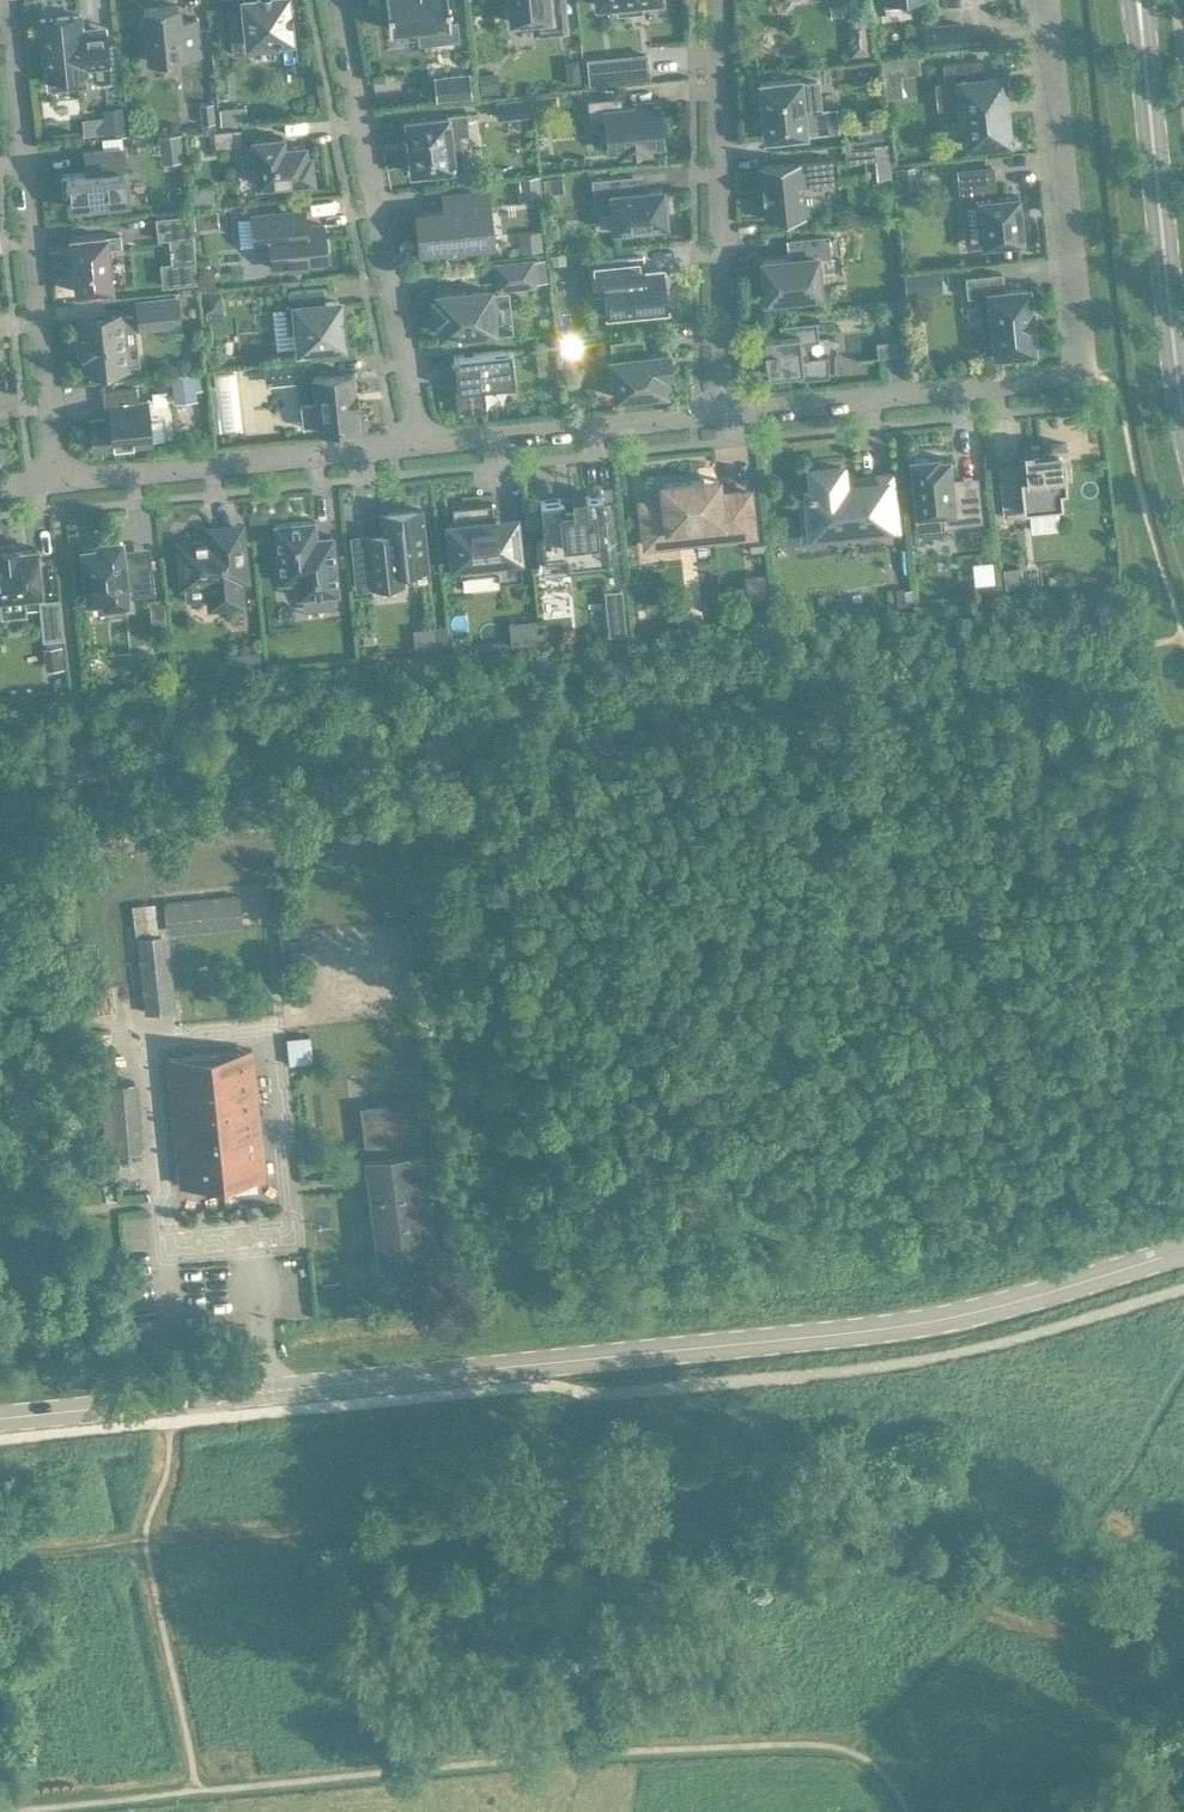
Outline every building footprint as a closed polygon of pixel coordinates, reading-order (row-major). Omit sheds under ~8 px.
[(293,37),(295,59),(296,59),(293,23),(288,24),(287,9),(291,9),(291,0),(242,0),(243,7),(228,8),(228,7),(226,7),(231,55),(250,53),(250,51),(249,52),(248,42),(273,39),(273,41),(280,40),(280,39),(293,37)] [(388,30),(417,27),(419,44),(458,40),(456,21),(449,22),(446,0),(385,0),(388,30)] [(510,22),(532,20),(533,35),(566,32),(563,0),(508,0),(510,22)] [(598,5),(605,4),(606,14),(640,11),(639,1),(645,0),(595,0),(595,3),(595,6),(598,5)] [(139,24),(142,48),(146,47),(148,62),(199,57),(195,18),(178,20),(177,6),(142,9),(144,24),(139,24)] [(842,6),(829,6),(830,18),(843,18),(842,6)] [(39,20),(45,79),(85,75),(84,69),(108,66),(105,33),(81,35),(79,16),(39,20)] [(924,24),(927,50),(967,46),(964,20),(924,24)] [(867,33),(848,34),(850,56),(869,54),(867,33)] [(646,53),(615,56),(617,82),(649,78),(646,53)] [(918,56),(881,60),(882,77),(900,75),(920,74),(918,56)] [(1008,116),(1005,116),(1003,102),(1006,102),(1005,87),(1002,87),(1001,77),(982,79),(980,61),(942,65),(944,85),(958,83),(965,146),(1008,142),(1006,132),(1009,132),(1008,116)] [(496,73),(478,75),(481,95),(499,93),(496,73)] [(435,100),(471,96),(468,75),(433,78),(435,100)] [(816,83),(799,84),(799,79),(758,83),(764,139),(804,135),(804,130),(816,129),(815,112),(819,111),(816,83)] [(589,123),(604,121),(607,150),(620,149),(620,155),(648,152),(648,146),(662,144),(658,106),(621,110),(620,98),(587,101),(589,123)] [(495,102),(496,117),(526,114),(525,99),(495,102)] [(212,103),(198,104),(200,124),(213,124),(212,103)] [(238,107),(218,109),(220,126),(240,124),(238,107)] [(121,108),(101,109),(101,119),(103,134),(103,135),(123,134),(121,108)] [(404,120),(410,172),(437,170),(437,174),(463,171),(461,150),(451,151),(449,137),(468,135),(465,114),(404,120)] [(856,124),(858,138),(886,135),(885,120),(856,124)] [(214,149),(240,146),(239,129),(213,132),(214,149)] [(180,135),(157,137),(158,150),(181,149),(180,135)] [(252,140),(256,185),(262,184),(263,189),(280,187),(279,182),(311,179),(309,156),(304,156),(303,145),(282,148),(281,137),(252,140)] [(886,143),(872,145),(874,159),(875,164),(889,162),(886,143)] [(872,145),(844,148),(846,162),(874,159),(872,145)] [(68,207),(128,201),(122,149),(93,152),(95,167),(91,172),(60,176),(62,196),(66,195),(68,207)] [(833,183),(831,159),(760,166),(762,186),(760,186),(762,201),(763,201),(765,221),(803,217),(800,187),(833,183)] [(913,166),(893,168),(895,197),(916,196),(913,166)] [(991,168),(958,171),(961,204),(977,202),(982,245),(1021,241),(1017,196),(994,199),(991,168)] [(662,194),(661,190),(624,193),(622,177),(591,181),(594,214),(611,212),(613,229),(665,224),(663,212),(668,212),(666,193),(662,194)] [(420,221),(415,222),(417,242),(422,242),(423,250),(440,249),(441,253),(461,251),(461,247),(484,245),(480,209),(486,208),(484,190),(452,193),(454,209),(420,212),(420,221)] [(270,269),(326,263),(322,225),(304,227),(301,224),(299,211),(250,216),(253,247),(268,246),(270,269)] [(192,237),(190,215),(163,217),(165,239),(192,237)] [(540,231),(518,233),(519,253),(542,251),(540,231)] [(76,291),(76,293),(78,293),(78,292),(110,289),(106,249),(121,248),(120,236),(104,237),(73,240),(73,239),(70,240),(71,242),(76,291)] [(790,258),(761,261),(765,299),(784,297),(785,300),(800,298),(800,296),(819,294),(815,256),(828,255),(826,237),(788,241),(790,258)] [(564,254),(549,256),(550,267),(565,265),(564,254)] [(662,272),(642,274),(640,257),(589,263),(592,295),(605,294),(607,318),(666,312),(662,272)] [(529,261),(493,264),(495,287),(531,283),(529,261)] [(940,270),(902,273),(904,296),(942,292),(940,270)] [(967,296),(974,295),(975,307),(989,305),(992,328),(982,329),(984,356),(1033,351),(1030,329),(1033,329),(1031,311),(1028,311),(1026,289),(1002,291),(1001,275),(965,278),(967,296)] [(299,350),(342,345),(341,334),(345,334),(343,314),(339,315),(337,302),(323,304),(322,289),(288,293),(290,308),(285,308),(287,332),(297,331),(299,350)] [(492,330),(488,291),(437,296),(438,301),(433,302),(435,321),(440,320),(441,335),(492,330)] [(135,302),(137,322),(158,320),(159,327),(176,325),(173,298),(135,302)] [(84,372),(125,368),(124,366),(137,365),(135,346),(123,347),(121,329),(133,327),(132,316),(120,317),(119,316),(79,320),(81,337),(75,337),(77,356),(83,355),(84,372)] [(818,341),(816,322),(818,322),(818,321),(777,325),(778,336),(762,338),(763,351),(757,351),(758,364),(765,363),(766,376),(796,373),(797,380),(827,376),(828,356),(805,358),(804,343),(818,341)] [(572,337),(558,338),(560,357),(573,355),(572,337)] [(610,343),(612,360),(610,360),(615,398),(668,392),(666,374),(670,373),(667,353),(644,356),(642,339),(610,343)] [(879,341),(880,357),(904,355),(902,339),(879,341)] [(551,340),(537,341),(538,361),(553,360),(551,340)] [(451,364),(456,414),(485,411),(483,388),(513,384),(510,351),(453,357),(453,364),(451,364)] [(274,384),(297,382),(307,381),(307,380),(306,366),(272,369),(274,384)] [(201,373),(170,376),(171,393),(195,391),(202,390),(201,373)] [(307,381),(297,382),(301,427),(317,426),(317,429),(357,425),(351,373),(312,377),(312,380),(307,380),(307,381)] [(110,420),(90,422),(93,452),(151,446),(146,403),(137,404),(135,390),(102,393),(103,408),(108,407),(110,420)] [(1071,489),(1066,444),(1040,447),(1040,450),(1030,451),(1030,448),(1022,449),(1023,465),(1011,466),(1013,478),(999,480),(1002,518),(1024,515),(1023,509),(1061,505),(1059,490),(1071,489)] [(935,462),(935,458),(910,460),(915,515),(937,512),(939,527),(981,523),(978,489),(950,492),(947,461),(935,462)] [(894,530),(889,477),(861,480),(862,486),(841,488),(839,467),(811,470),(813,491),(807,491),(809,512),(803,512),(805,539),(835,536),(834,529),(860,527),(860,533),(894,530)] [(662,486),(663,501),(641,503),(645,546),(753,535),(748,492),(718,495),(716,480),(662,486)] [(604,520),(602,495),(586,497),(585,493),(571,495),(572,505),(564,506),(563,499),(539,502),(543,540),(541,540),(543,568),(609,562),(606,533),(604,534),(602,520),(604,520)] [(498,582),(521,579),(516,534),(495,536),(492,503),(451,507),(453,524),(447,525),(451,565),(457,565),(458,577),(497,573),(498,582)] [(371,587),(403,584),(402,572),(426,569),(420,510),(380,514),(383,543),(366,544),(371,587)] [(273,525),(279,583),(295,581),(297,598),(338,594),(332,536),(316,538),(314,521),(273,525)] [(209,583),(211,607),(240,604),(237,580),(244,579),(239,529),(222,531),(223,542),(179,546),(183,586),(209,583)] [(126,597),(153,594),(150,558),(124,560),(122,541),(99,543),(99,549),(82,551),(87,601),(104,599),(105,605),(126,603),(126,597)] [(35,550),(15,552),(15,549),(0,550),(0,597),(39,593),(35,550)] [(1017,567),(1003,569),(1005,588),(1019,586),(1017,567)] [(763,574),(743,576),(746,599),(766,596),(763,574)] [(605,591),(610,634),(627,633),(623,589),(605,591)] [(912,589),(894,591),(896,606),(913,605),(912,589)] [(62,638),(59,600),(40,602),(43,640),(62,638)] [(163,602),(148,604),(150,619),(165,617),(163,602)] [(444,626),(429,628),(431,653),(446,651),(444,626)] [(258,652),(240,654),(242,671),(260,669),(258,652)] [(158,903),(161,927),(233,918),(230,894),(158,903)] [(163,1009),(155,937),(130,939),(139,1012),(163,1009)] [(106,993),(115,1020),(126,1016),(116,989),(106,993)] [(179,1185),(263,1175),(248,1048),(163,1058),(179,1185)] [(96,1085),(104,1156),(138,1152),(130,1081),(96,1085)] [(415,1100),(359,1107),(378,1266),(395,1264),(395,1265),(436,1260),(422,1150),(421,1150),(415,1100)] [(372,1276),(371,1293),(398,1295),(399,1277),(372,1276)] [(51,1339),(52,1347),(61,1346),(60,1338),(51,1339)]
